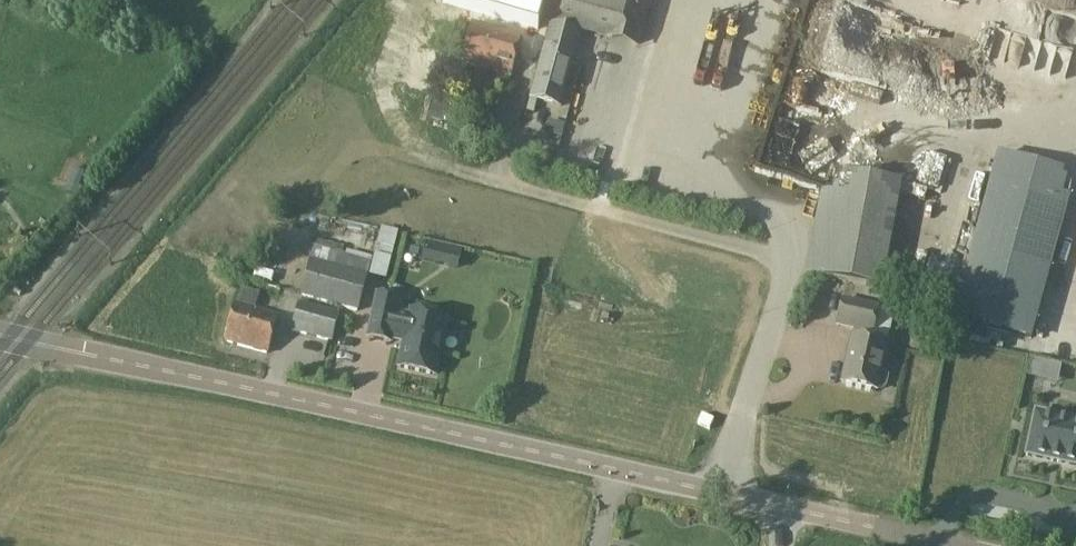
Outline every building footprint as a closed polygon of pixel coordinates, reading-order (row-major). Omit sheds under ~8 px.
[(444,1),(540,23),(546,0),(444,0),(444,1)] [(607,36),(637,44),(638,43),(634,42),(645,0),(558,0),(552,21),(607,36)] [(515,66),(516,22),(453,21),(451,64),(515,66)] [(547,24),(531,101),(555,106),(572,29),(547,24)] [(997,156),(979,222),(1054,241),(1066,196),(1058,194),(1064,174),(997,156)] [(818,168),(809,240),(820,241),(817,260),(832,262),(829,282),(871,288),(886,177),(818,168)] [(909,179),(899,206),(913,211),(923,184),(909,179)] [(286,221),(289,212),(278,209),(276,219),(286,221)] [(425,242),(421,262),(458,270),(462,252),(462,250),(462,249),(426,240),(425,242)] [(371,263),(313,248),(300,298),(358,313),(371,263)] [(390,261),(374,257),(369,276),(385,280),(390,261)] [(890,270),(889,279),(916,282),(917,272),(890,270)] [(409,311),(407,319),(396,316),(400,299),(377,293),(366,337),(391,344),(392,340),(402,342),(396,368),(435,377),(448,319),(409,311)] [(841,299),(835,328),(836,328),(854,332),(853,337),(843,384),(876,391),(876,388),(882,390),(886,387),(888,377),(886,373),(880,371),(886,344),(872,341),(879,308),(841,299)] [(291,331),(301,333),(332,342),(339,314),(299,303),(291,331)] [(277,317),(236,305),(225,342),(267,353),(277,317)] [(919,324),(916,330),(918,335),(921,341),(927,342),(931,337),(928,331),(926,325),(919,324)] [(1026,456),(1028,457),(1028,456),(1075,467),(1075,422),(1035,413),(1026,456)]
